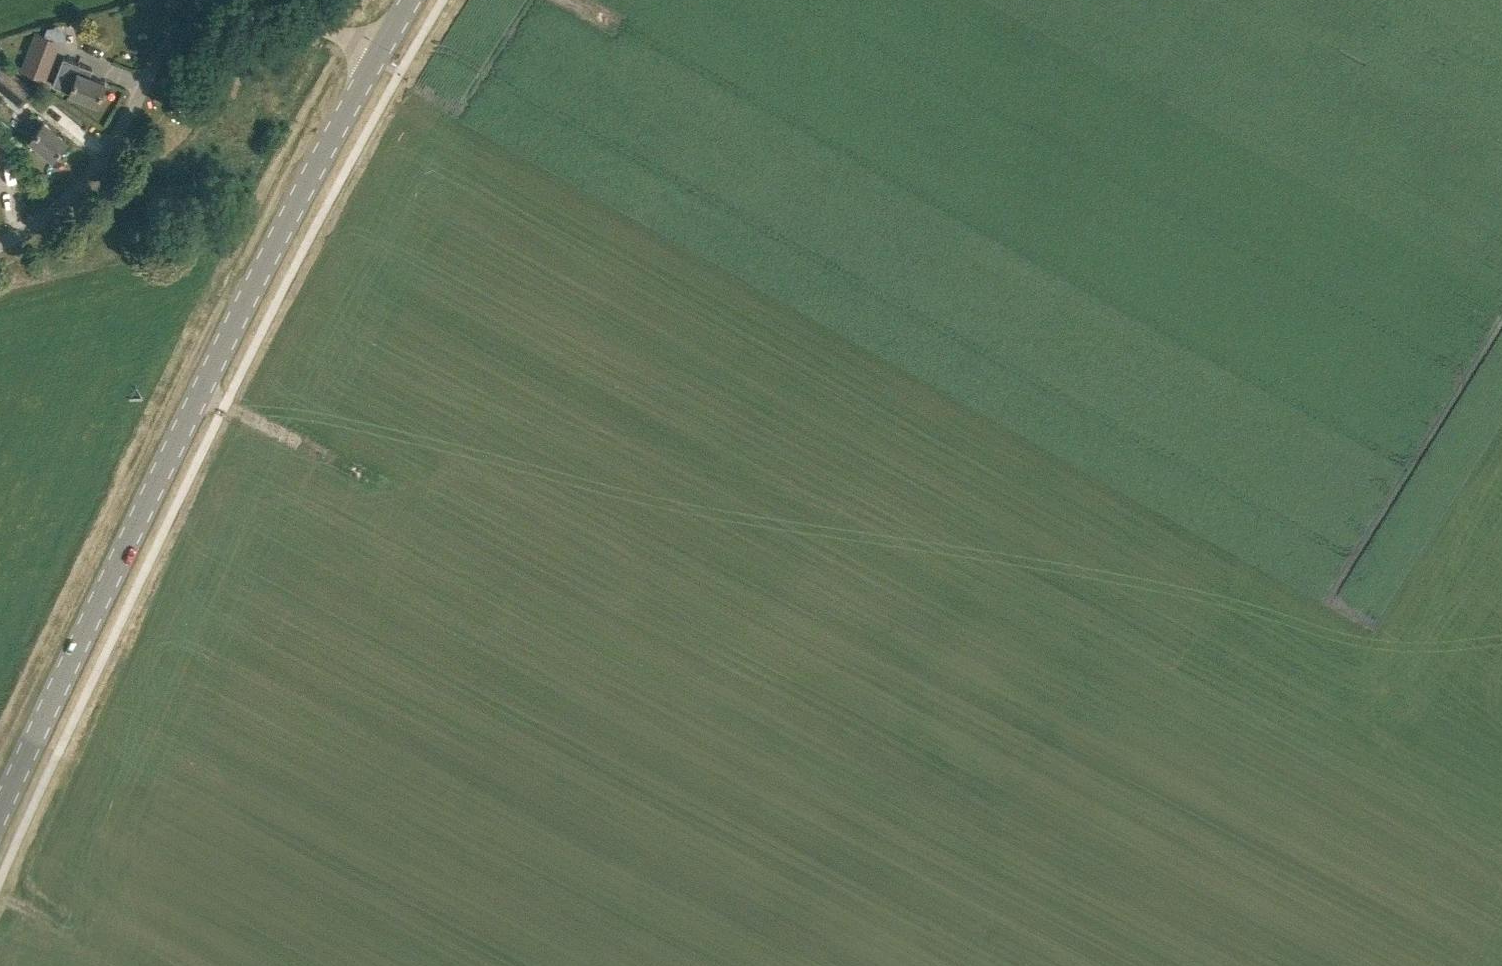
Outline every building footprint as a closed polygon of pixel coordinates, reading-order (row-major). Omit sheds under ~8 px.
[(35,31),(19,72),(42,81),(57,39),(35,31)] [(95,67),(61,53),(47,90),(96,110),(107,82),(92,76),(95,67)] [(42,121),(35,115),(22,131),(29,137),(28,137),(51,156),(65,139),(42,120),(42,121)]
